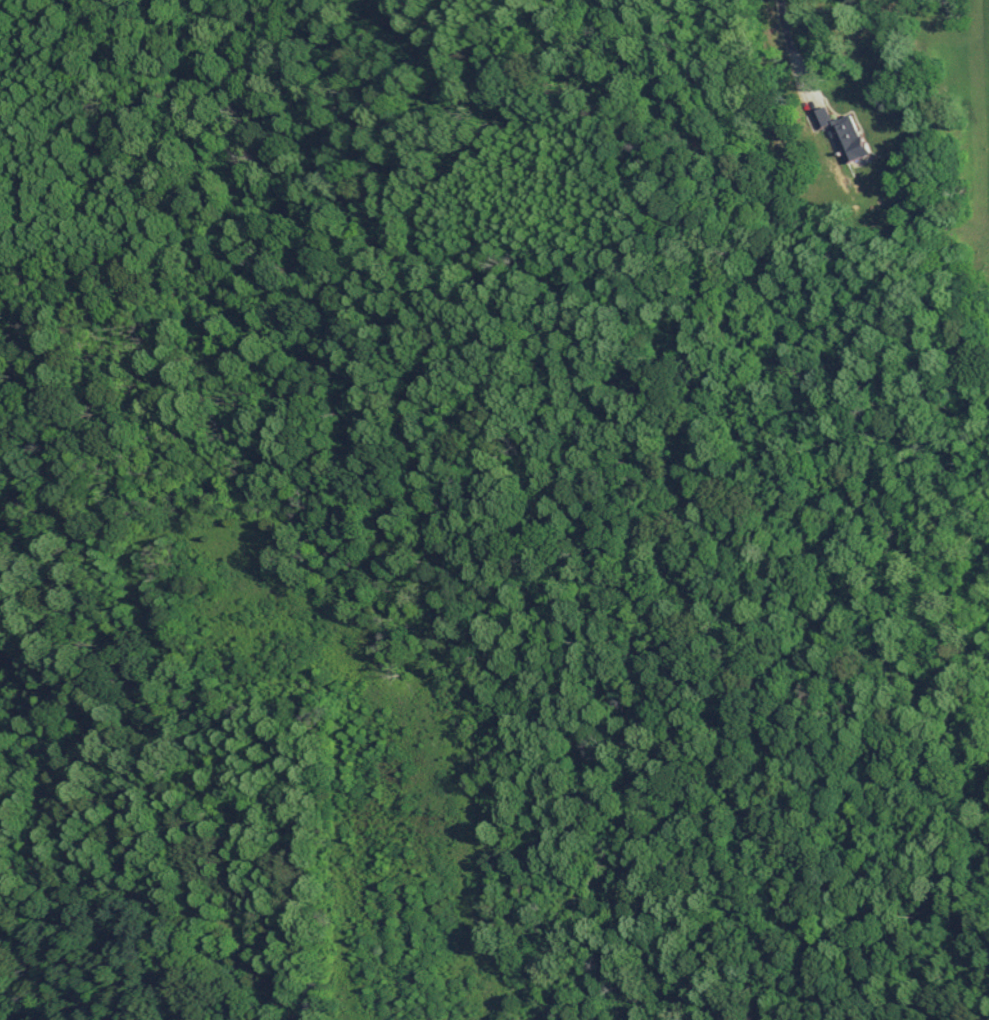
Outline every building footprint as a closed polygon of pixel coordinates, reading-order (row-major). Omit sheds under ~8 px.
[(863,153),(848,112),(828,120),(823,105),(808,111),(814,129),(825,125),(839,162),(863,153)]
